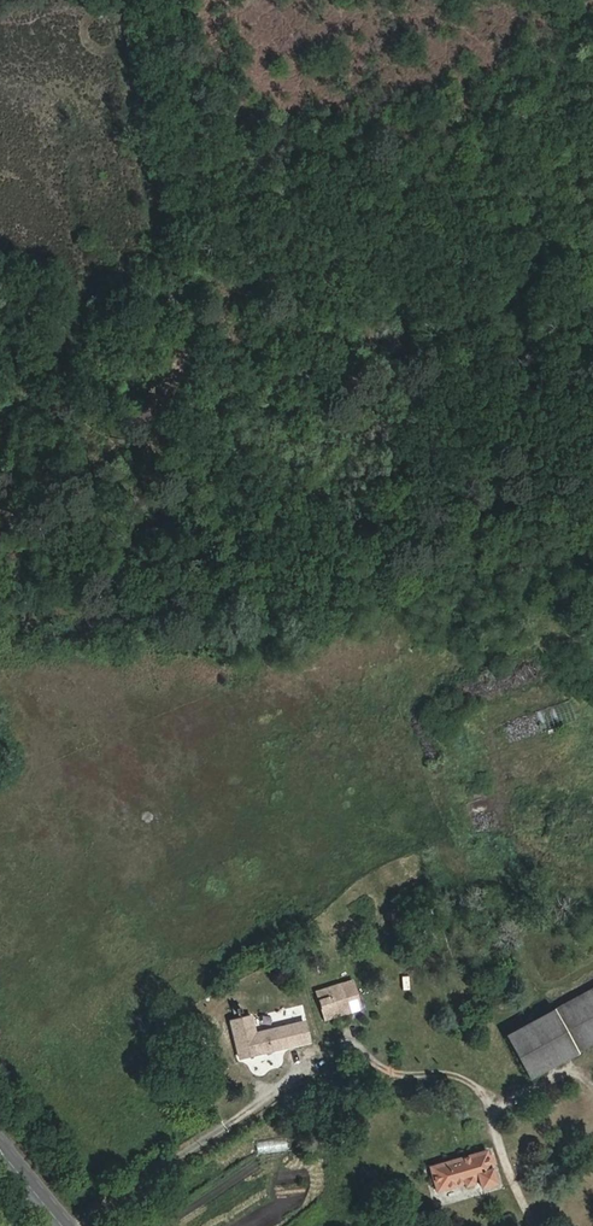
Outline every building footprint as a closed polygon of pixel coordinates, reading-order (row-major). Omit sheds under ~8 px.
[(351,979),(312,989),(321,1021),(359,1010),(351,979)] [(508,1036),(530,1078),(592,1043),(592,990),(508,1036)] [(240,1059),(309,1042),(304,1022),(255,1034),(251,1016),(231,1021),(240,1059)] [(495,1183),(486,1151),(430,1167),(437,1191),(479,1179),(481,1187),(495,1183)]
